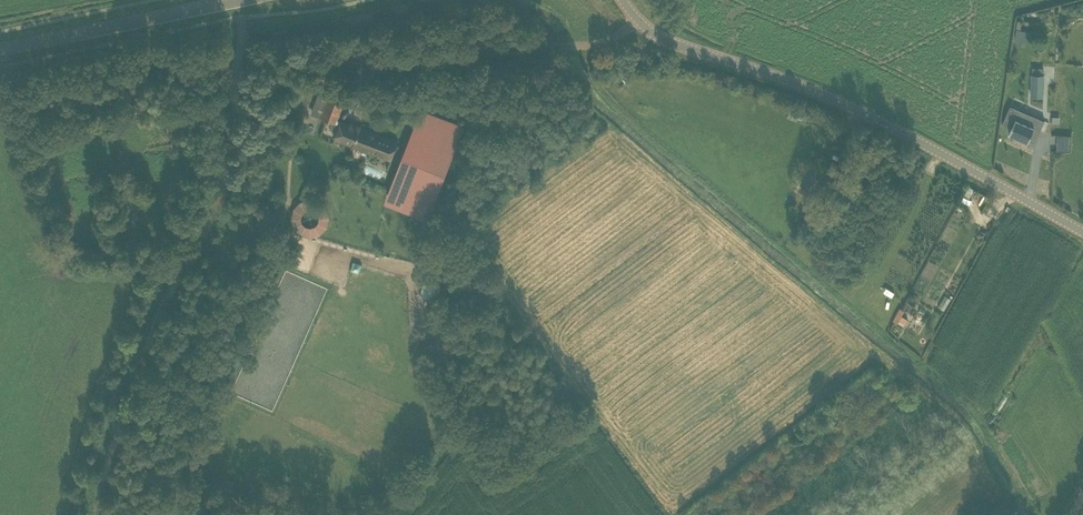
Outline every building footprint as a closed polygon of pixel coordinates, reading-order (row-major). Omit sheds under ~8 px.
[(1016,30),(1014,44),(1027,46),(1028,31),(1016,30)] [(1031,74),(1030,88),(1044,89),(1044,75),(1043,75),(1032,74),(1031,74)] [(336,123),(345,99),(331,93),(321,118),(336,123)] [(1010,106),(1002,123),(1012,127),(1009,133),(1027,141),(1028,139),(1035,142),(1044,121),(1010,106)] [(422,109),(388,197),(429,212),(463,124),(422,109)] [(342,120),(335,138),(391,160),(398,141),(342,120)] [(810,191),(821,174),(811,168),(800,184),(810,191)] [(325,237),(328,204),(296,201),(293,233),(325,237)]
